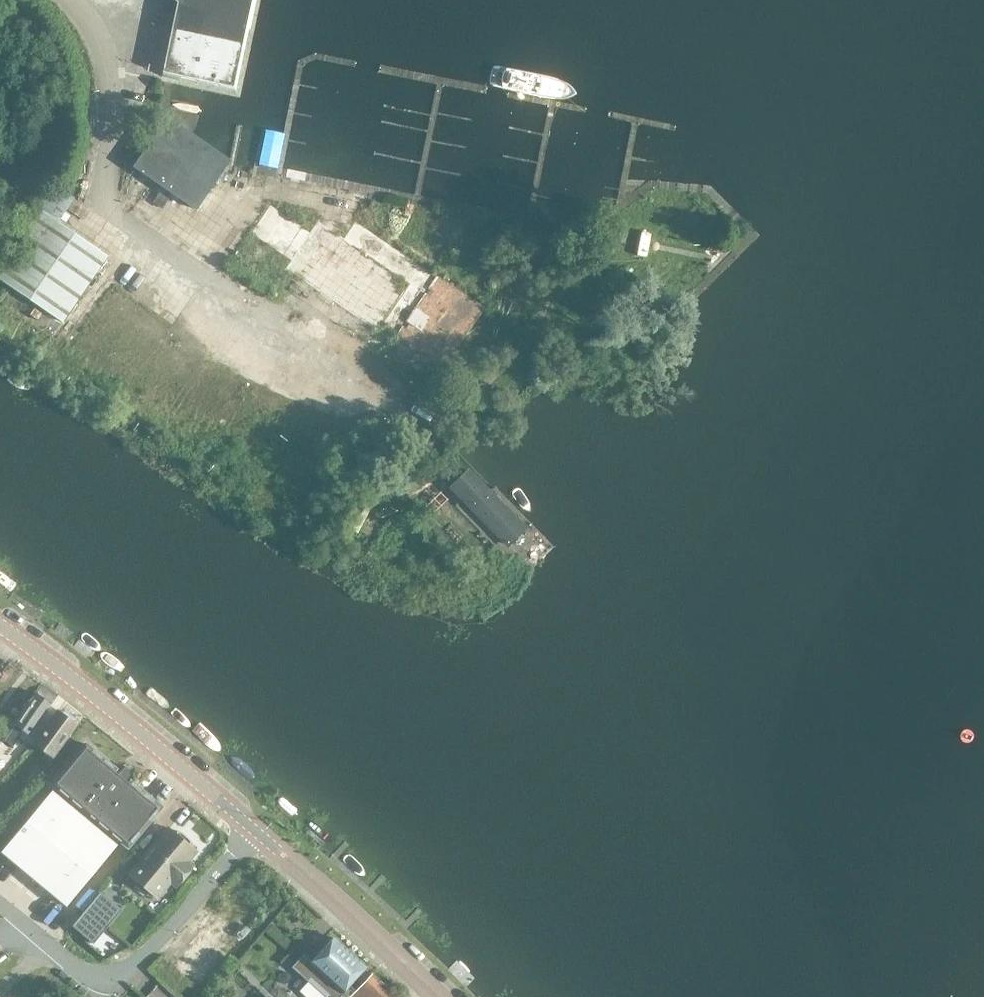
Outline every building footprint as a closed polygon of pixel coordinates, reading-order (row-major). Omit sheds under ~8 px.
[(255,0),(175,0),(177,1),(161,76),(179,80),(179,79),(234,90),(248,28),(249,29),(255,0)] [(216,179),(171,148),(184,129),(168,118),(134,166),(196,209),(216,179)] [(276,166),(282,133),(265,130),(259,163),(276,166)] [(58,222),(74,198),(54,184),(37,208),(42,211),(0,272),(0,279),(63,322),(108,256),(58,222)] [(485,307),(437,274),(436,276),(356,221),(355,220),(343,238),(319,221),(320,219),(319,218),(312,229),(269,200),(247,233),(289,262),(284,270),(285,270),(286,268),(376,330),(375,332),(376,333),(383,322),(398,332),(396,334),(444,367),(485,307)] [(712,252),(717,247),(713,243),(708,248),(712,252)] [(277,298),(283,288),(284,288),(277,283),(270,293),(277,298)] [(450,491),(507,547),(527,526),(470,470),(450,491)] [(37,693),(15,725),(5,740),(14,746),(24,732),(30,736),(51,704),(37,693)] [(58,711),(35,744),(52,757),(75,724),(58,711)] [(117,769),(109,763),(85,744),(51,785),(127,848),(162,807),(130,781),(128,783),(125,780),(132,772),(125,766),(118,774),(115,772),(117,769)] [(67,907),(109,855),(118,844),(53,790),(1,852),(67,907)] [(177,831),(176,833),(169,828),(136,868),(163,890),(171,879),(178,884),(190,869),(184,864),(196,850),(190,845),(191,843),(193,842),(189,837),(186,835),(183,833),(178,830),(177,831)] [(114,904),(100,893),(74,924),(72,926),(75,928),(94,943),(105,930),(97,924),(114,904)] [(302,972),(297,977),(320,996),(348,996),(355,989),(351,985),(367,967),(334,937),(302,972)] [(356,990),(355,989),(348,996),(394,996),(397,994),(372,972),(356,990)]
